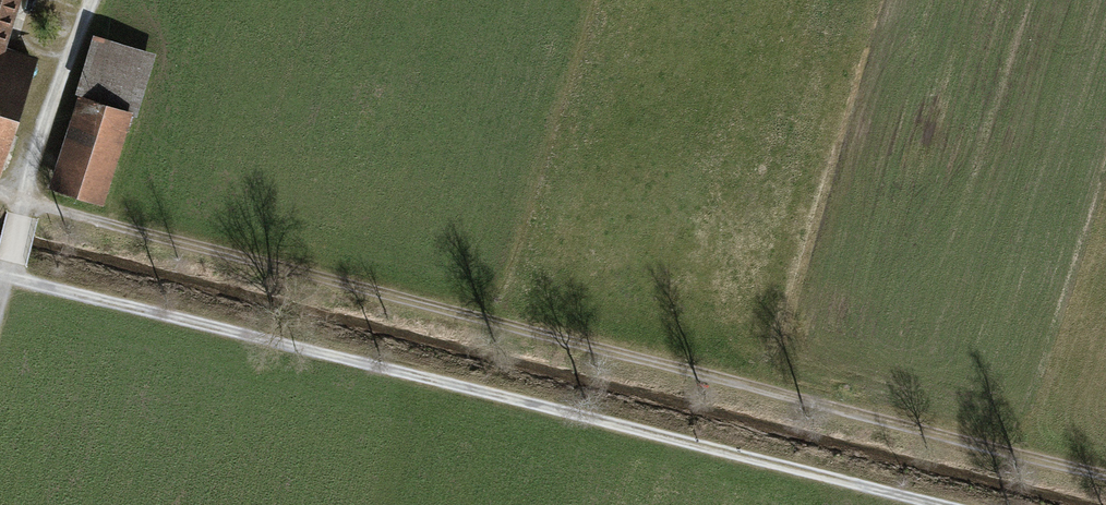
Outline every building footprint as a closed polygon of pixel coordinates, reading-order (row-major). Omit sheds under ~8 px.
[(1,182),(39,60),(10,51),(26,0),(0,0),(0,182),(1,182)] [(158,56),(97,37),(49,189),(110,208),(158,56)]
